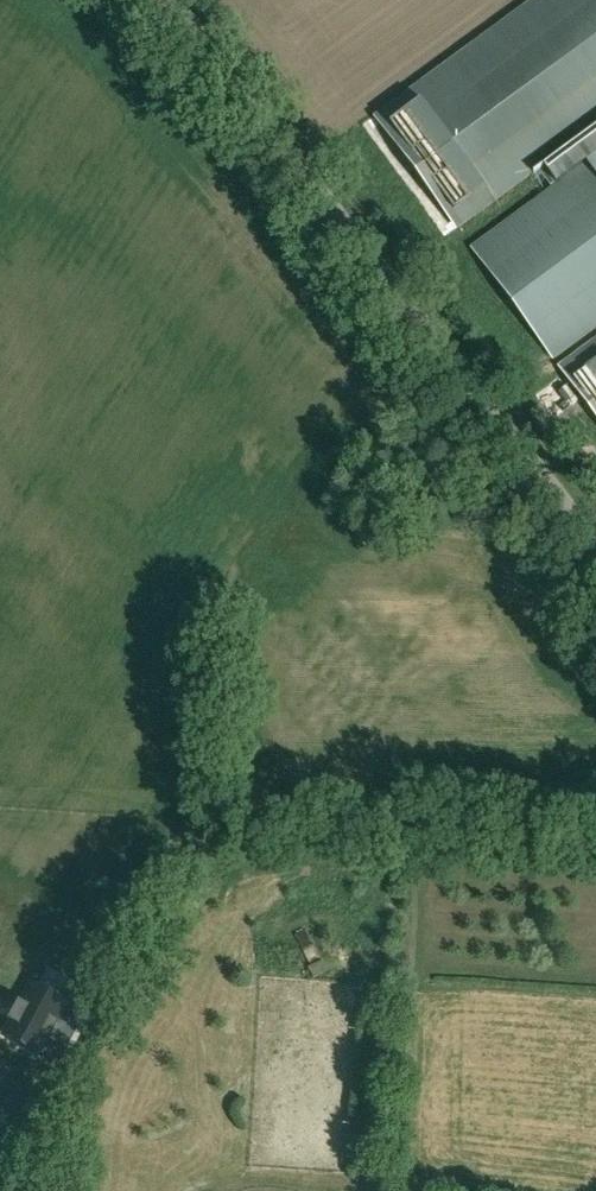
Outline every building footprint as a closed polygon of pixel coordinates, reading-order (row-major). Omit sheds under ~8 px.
[(376,115),(459,227),(595,127),(595,0),(533,0),(376,115)] [(473,246),(554,357),(595,327),(595,156),(473,246)] [(558,365),(595,419),(595,338),(558,365)] [(71,1020),(32,995),(1,1039),(40,1064),(71,1020)]
